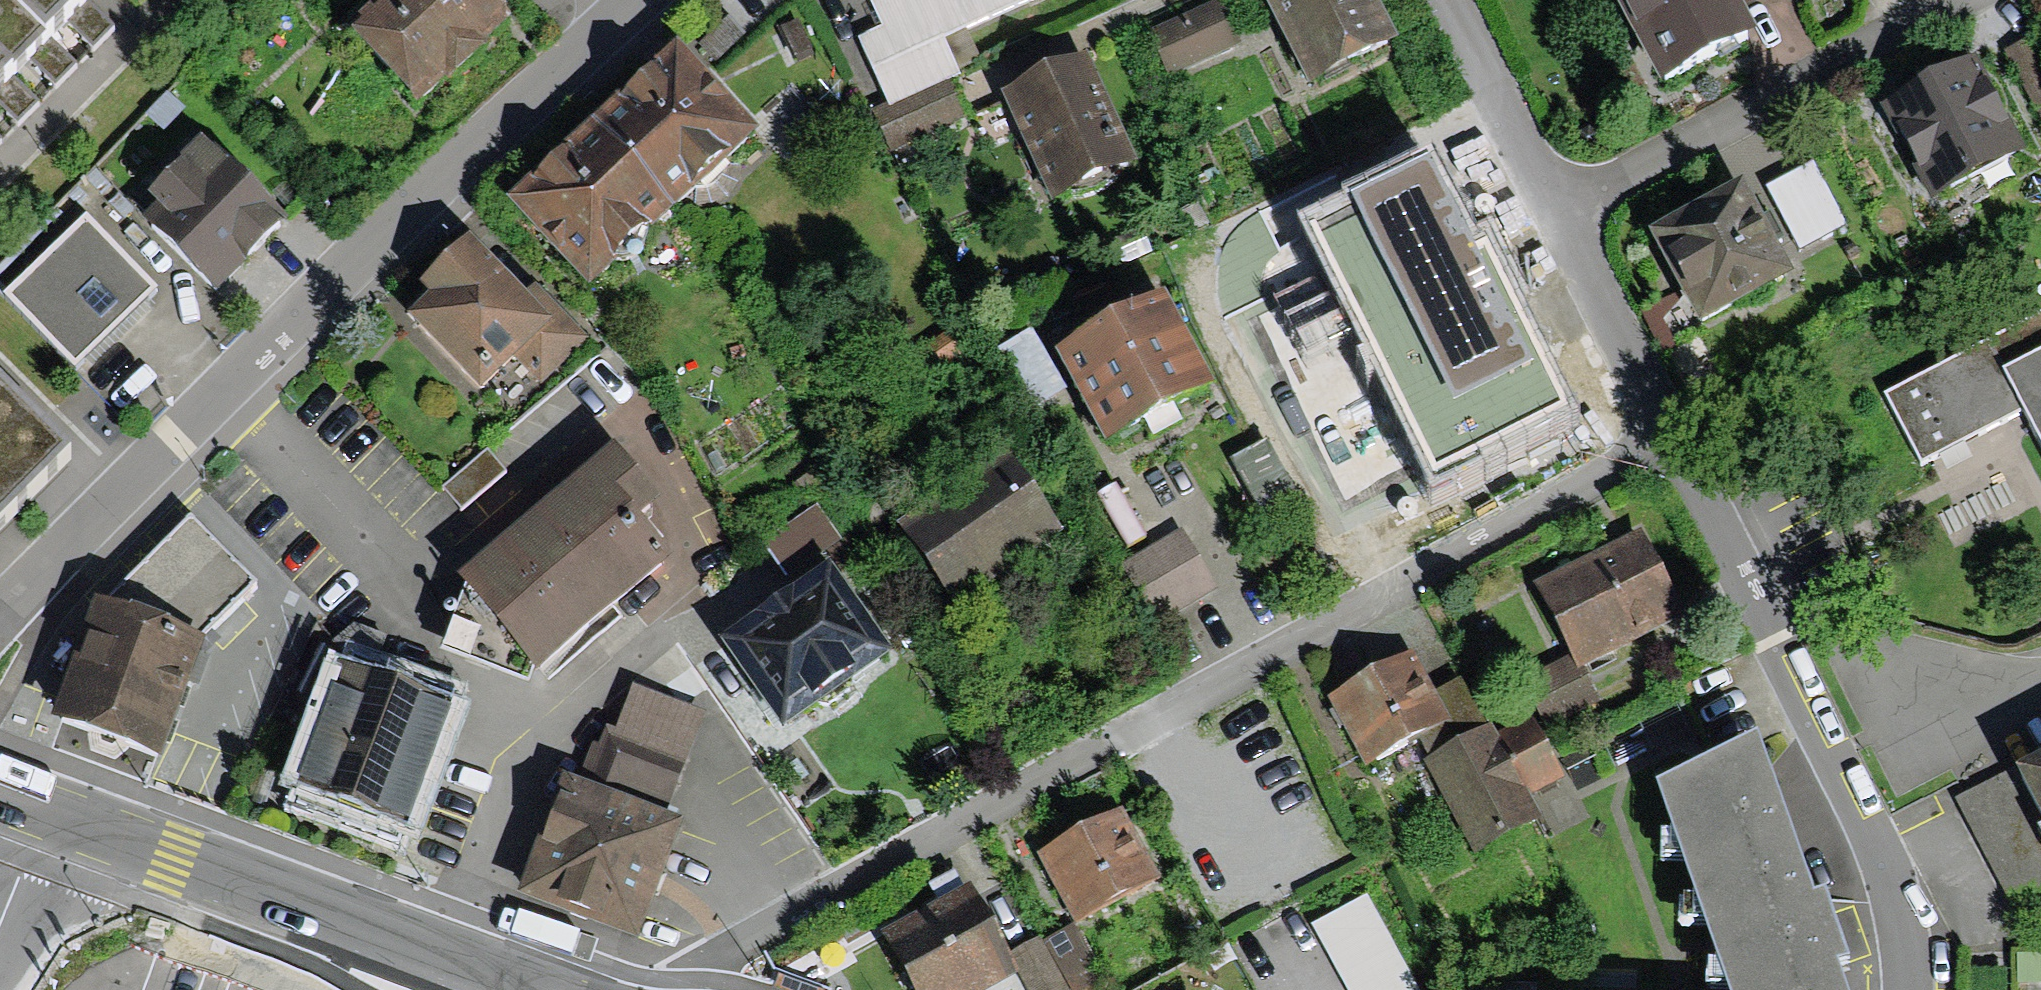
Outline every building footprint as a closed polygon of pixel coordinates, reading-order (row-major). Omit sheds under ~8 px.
[(17,126),(37,107),(6,76),(15,67),(22,60),(52,89),(77,64),(48,34),(54,28),(59,23),(89,53),(112,31),(81,0),(0,0),(0,110),(17,126)] [(405,129),(501,43),(463,0),(392,0),(335,51),(405,129)] [(884,117),(953,84),(935,48),(1026,4),(1024,0),(860,0),(875,33),(850,45),(884,117)] [(1302,97),(1389,54),(1363,0),(1296,0),(1263,16),(1302,97)] [(1663,76),(1760,25),(1746,0),(1622,0),(1663,76)] [(1144,44),(1163,87),(1235,56),(1216,13),(1144,44)] [(1977,46),(1881,96),(1932,195),(2028,145),(1977,46)] [(666,62),(582,136),(663,227),(747,153),(666,62)] [(1036,217),(1125,180),(1078,68),(990,105),(1036,217)] [(582,136),(498,210),(579,301),(663,227),(582,136)] [(200,162),(131,239),(212,310),(281,233),(200,162)] [(1343,201),(1385,295),(1473,256),(1431,162),(1343,201)] [(1813,165),(1769,186),(1799,245),(1842,224),(1813,165)] [(1747,176),(1651,224),(1700,320),(1797,272),(1747,176)] [(63,383),(153,300),(83,226),(0,303),(0,315),(63,383)] [(444,261),(354,339),(427,423),(517,344),(444,261)] [(2040,357),(2040,315),(1885,396),(1923,469),(2027,415),(2006,375),(2040,357)] [(1050,379),(1095,460),(1206,399),(1161,318),(1050,379)] [(1426,380),(1479,475),(1562,429),(1509,334),(1426,380)] [(2006,375),(2027,415),(2040,442),(2040,357),(2006,375)] [(888,536),(944,619),(1048,549),(993,467),(888,536)] [(606,470),(452,596),(435,660),(519,697),(526,687),(681,561),(606,470)] [(38,735),(147,784),(193,637),(249,582),(191,514),(74,627),(38,735)] [(1108,570),(1141,632),(1209,596),(1177,534),(1108,570)] [(1630,542),(1531,592),(1574,675),(1673,625),(1630,542)] [(699,656),(757,749),(889,668),(831,575),(699,656)] [(1566,664),(1516,691),(1543,740),(1593,713),(1566,664)] [(1411,666),(1334,710),(1377,785),(1479,727),(1457,689),(1432,703),(1411,666)] [(280,819),(395,854),(441,703),(325,668),(280,819)] [(616,690),(599,743),(674,768),(692,715),(616,690)] [(1422,774),(1472,867),(1540,831),(1525,802),(1561,783),(1526,718),(1491,737),(1422,774)] [(517,912),(633,951),(693,775),(577,736),(517,912)] [(1749,756),(1650,804),(1718,989),(1834,989),(1749,756)] [(2020,771),(2040,811),(2040,760),(2020,771)] [(1955,806),(2020,925),(2040,914),(2040,811),(2020,771),(1955,806)] [(1035,869),(1072,934),(1148,892),(1111,827),(1035,869)] [(1313,928),(1345,989),(1418,989),(1371,899),(1313,928)] [(894,989),(999,989),(1007,986),(957,900),(871,950),(894,989)] [(779,971),(775,983),(793,989),(826,989),(827,989),(779,971)]
